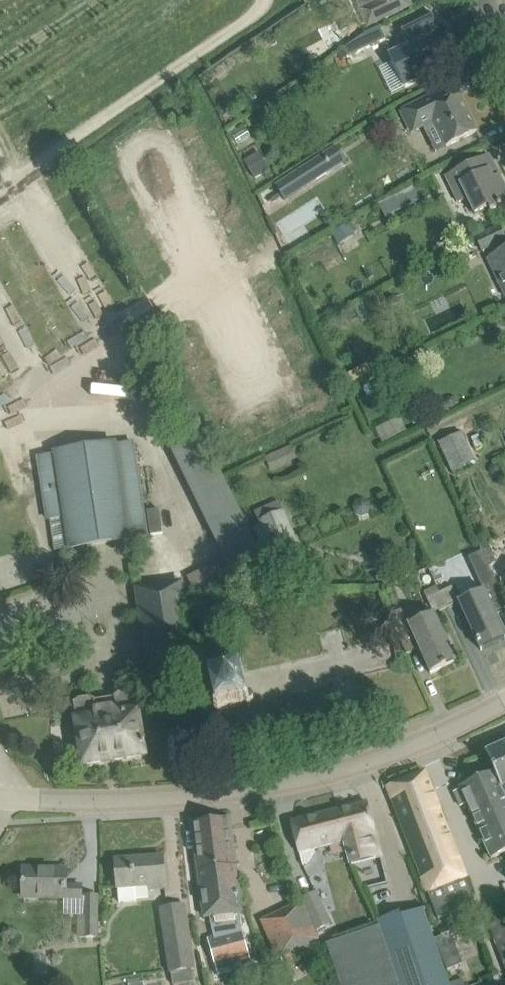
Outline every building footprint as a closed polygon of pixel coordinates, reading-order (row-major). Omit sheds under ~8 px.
[(376,4),(361,11),(368,26),(385,18),(403,9),(398,0),(374,0),(376,4)] [(408,44),(388,54),(405,88),(439,71),(423,38),(440,30),(433,15),(401,30),(408,44)] [(343,50),(347,58),(385,40),(379,27),(367,33),(343,50)] [(399,112),(410,134),(434,122),(446,147),(477,132),(460,96),(439,106),(434,95),(399,112)] [(244,160),(255,179),(270,170),(259,152),(244,160)] [(459,203),(467,199),(475,215),(489,209),(491,213),(504,206),(504,188),(499,176),(496,177),(492,168),(487,171),(481,159),(446,176),(459,203)] [(319,161),(276,188),(279,193),(283,200),(285,203),(328,176),(319,161)] [(332,233),(339,245),(355,236),(348,224),(332,233)] [(481,251),(504,240),(504,237),(500,227),(475,239),(481,251)] [(488,260),(504,295),(504,251),(488,260)] [(367,301),(362,303),(363,304),(368,316),(370,319),(376,316),(384,313),(377,297),(367,301)] [(176,445),(236,579),(267,565),(206,431),(176,445)] [(462,432),(439,443),(451,470),(474,459),(462,432)] [(37,457),(47,521),(50,520),(54,551),(68,549),(68,551),(131,542),(131,539),(148,536),(133,442),(37,457)] [(258,521),(260,525),(254,527),(266,557),(272,554),(273,557),(299,547),(284,510),(258,521)] [(504,609),(504,602),(482,551),(467,558),(482,591),(459,602),(481,650),(504,639),(504,636),(495,613),(504,609)] [(432,569),(437,582),(448,577),(442,564),(432,569)] [(446,608),(459,602),(452,587),(449,580),(436,586),(446,608)] [(139,588),(149,663),(192,658),(181,581),(139,588)] [(436,586),(423,592),(427,599),(433,613),(434,614),(446,608),(436,586)] [(401,609),(389,615),(406,654),(419,648),(431,674),(447,666),(446,665),(456,661),(434,614),(433,613),(408,625),(401,609)] [(218,708),(215,711),(219,714),(221,710),(244,704),(248,707),(251,704),(249,703),(252,702),(254,699),(253,696),(250,694),(248,695),(246,693),(242,675),(244,672),(240,669),(237,674),(214,680),(210,677),(208,682),(212,685),(218,708)] [(74,703),(83,765),(145,756),(144,750),(146,748),(145,740),(142,739),(135,694),(130,692),(118,694),(114,697),(95,700),(90,698),(78,700),(74,703)] [(486,752),(494,772),(504,794),(504,744),(493,749),(486,752)] [(456,797),(461,807),(468,804),(490,854),(492,859),(504,853),(504,794),(494,772),(460,787),(463,794),(456,797)] [(476,905),(425,773),(388,788),(439,919),(476,905)] [(360,863),(381,858),(375,833),(367,803),(338,810),(346,840),(343,841),(349,866),(354,865),(364,891),(375,887),(371,874),(366,875),(364,867),(360,863)] [(314,848),(343,841),(346,840),(338,810),(291,822),(299,853),(299,852),(303,866),(306,865),(309,863),(314,855),(314,848)] [(230,819),(193,824),(195,844),(204,917),(210,916),(214,936),(207,938),(216,969),(237,964),(250,960),(242,933),(239,913),(241,912),(232,839),(230,819)] [(118,888),(119,902),(136,901),(135,886),(149,885),(149,889),(166,888),(165,877),(163,857),(116,861),(117,881),(118,888)] [(23,885),(22,900),(64,900),(81,900),(81,897),(81,895),(81,886),(66,886),(66,869),(24,869),(24,882),(23,882),(23,885)] [(300,897),(302,901),(314,931),(330,925),(316,891),(300,897)] [(79,916),(79,937),(96,937),(97,895),(81,895),(81,897),(81,900),(81,916),(79,916)] [(314,931),(302,901),(260,921),(277,960),(281,958),(284,965),(316,950),(314,945),(318,943),(314,931)] [(159,909),(169,974),(170,973),(172,984),(174,984),(193,982),(192,970),(195,969),(185,904),(159,909)] [(484,913),(504,968),(504,905),(484,913)] [(326,945),(338,981),(340,984),(450,984),(424,911),(426,910),(426,909),(401,917),(400,914),(378,921),(379,926),(326,945)] [(441,937),(435,939),(447,970),(463,964),(453,938),(466,933),(460,917),(446,922),(448,927),(439,931),(441,937)]
